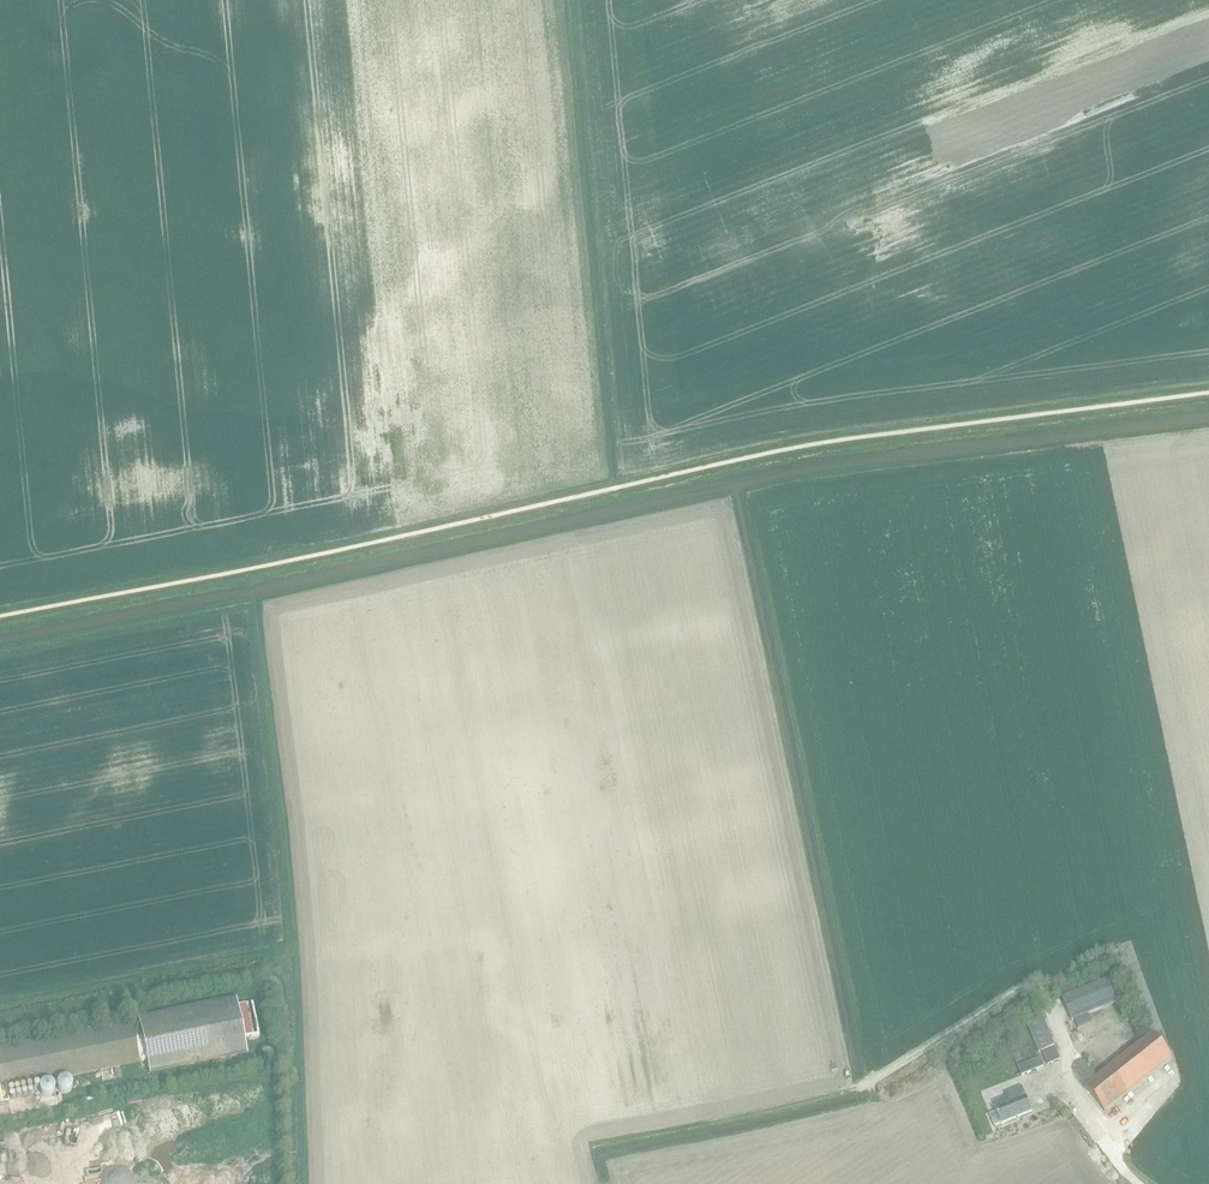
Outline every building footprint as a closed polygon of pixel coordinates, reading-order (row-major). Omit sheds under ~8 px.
[(1105,980),(1060,999),(1070,1022),(1115,1003),(1105,980)] [(9,1101),(6,1088),(147,1060),(150,1074),(247,1054),(236,998),(138,1017),(141,1032),(134,1033),(132,1021),(0,1047),(0,1103),(9,1101)] [(1016,1062),(1021,1076),(1032,1071),(1060,1060),(1037,1005),(1015,1014),(1032,1056),(1016,1062)] [(1152,1034),(1098,1078),(1083,1059),(1071,1069),(1105,1112),(1171,1058),(1152,1034)] [(994,1127),(1032,1112),(1024,1090),(993,1102),(997,1112),(989,1115),(994,1127)]
